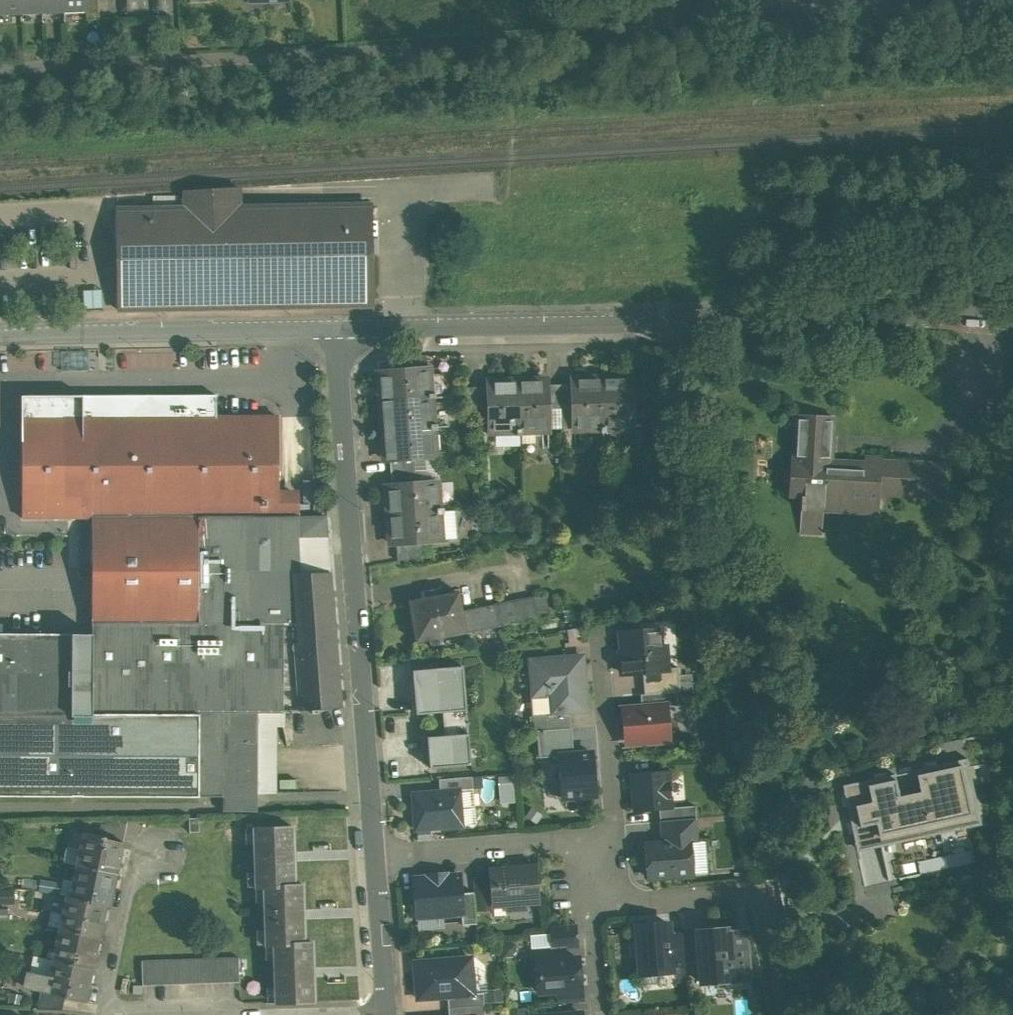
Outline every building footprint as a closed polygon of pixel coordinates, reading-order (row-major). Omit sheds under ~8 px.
[(20,15),(20,0),(0,0),(0,16),(20,15)] [(20,15),(42,14),(41,0),(20,0),(20,15)] [(42,14),(63,13),(63,0),(41,0),(42,14)] [(63,13),(84,12),(86,12),(85,0),(63,0),(63,13)] [(86,20),(98,19),(98,0),(85,0),(86,20)] [(237,187),(185,191),(186,209),(165,209),(165,208),(163,208),(163,209),(142,210),(141,209),(140,209),(140,210),(118,210),(118,209),(116,209),(118,311),(131,311),(131,310),(146,310),(147,310),(147,309),(169,309),(169,310),(171,310),(170,309),(192,309),(192,310),(194,310),(194,309),(215,308),(215,309),(217,309),(217,308),(238,308),(238,309),(240,309),(240,308),(261,307),(261,308),(263,308),(263,307),(284,307),(284,308),(286,308),(286,307),(307,307),(307,308),(310,308),(310,306),(328,306),(328,307),(330,307),(330,306),(348,306),(348,307),(351,307),(351,306),(369,305),(369,307),(371,306),(371,304),(370,304),(370,282),(371,282),(371,279),(370,279),(369,257),(370,257),(370,254),(369,254),(369,232),(370,232),(370,229),(369,229),(369,207),(370,207),(369,205),(367,205),(367,206),(349,206),(349,205),(347,205),(347,206),(329,206),(328,205),(326,206),(326,207),(308,207),(308,206),(305,206),(305,207),(285,207),(284,206),(283,206),(283,207),(261,208),(261,207),(259,207),(259,208),(237,208),(237,187)] [(425,357),(401,358),(402,369),(426,367),(425,357)] [(402,369),(379,371),(381,401),(429,397),(429,395),(427,367),(426,367),(402,369)] [(631,378),(602,379),(603,427),(605,427),(633,426),(631,383),(631,378)] [(602,379),(572,380),(572,384),(572,408),(573,428),(600,428),(603,427),(602,379)] [(547,380),(518,381),(519,430),(521,429),(549,429),(548,409),(547,385),(547,380)] [(518,381),(487,382),(488,387),(488,411),(489,430),(516,430),(519,430),(518,381)] [(644,382),(631,383),(632,407),(645,406),(644,382)] [(572,384),(560,385),(560,409),(572,408),(572,384)] [(560,385),(547,385),(548,409),(560,409),(560,385)] [(488,387),(476,387),(476,412),(488,411),(488,387)] [(279,417),(240,417),(216,417),(215,393),(21,395),(22,519),(92,519),(104,519),(279,518),(279,497),(279,417)] [(429,397),(381,401),(383,431),(431,428),(431,425),(429,397)] [(832,417),(795,414),(792,465),(790,465),(788,488),(804,489),(803,496),(801,496),(799,533),(821,534),(823,510),(850,512),(851,499),(879,501),(879,493),(881,461),(881,459),(865,458),(864,464),(829,462),(832,417)] [(431,428),(383,431),(385,460),(389,460),(413,458),(433,457),(432,430),(431,428)] [(413,458),(389,460),(390,473),(414,471),(413,458)] [(918,463),(881,461),(879,493),(916,495),(918,463)] [(949,465),(918,463),(916,495),(947,497),(949,465)] [(414,471),(390,473),(391,485),(418,483),(418,471),(414,471)] [(391,485),(388,485),(390,516),(437,512),(437,509),(435,482),(391,485)] [(298,496),(279,497),(279,518),(298,517),(298,496)] [(437,512),(390,516),(392,545),(394,545),(418,543),(439,542),(437,514),(437,512)] [(279,518),(104,519),(105,622),(92,622),(92,626),(93,626),(93,625),(300,626),(299,573),(299,537),(298,517),(279,518)] [(327,539),(325,517),(298,517),(299,537),(327,539)] [(104,519),(92,519),(92,622),(105,622),(104,519)] [(327,539),(299,537),(299,573),(308,573),(330,573),(327,539)] [(418,543),(394,545),(395,562),(419,557),(418,543)] [(314,633),(308,573),(299,573),(300,626),(299,634),(314,633)] [(330,573),(308,573),(314,633),(335,632),(330,573)] [(441,588),(424,591),(426,599),(410,602),(417,642),(430,639),(439,638),(465,633),(461,612),(458,594),(442,596),(441,588)] [(545,597),(495,606),(498,627),(549,618),(545,597)] [(495,606),(461,612),(465,633),(498,627),(495,606)] [(300,626),(93,625),(93,626),(93,634),(92,714),(223,716),(223,712),(257,712),(282,713),(282,714),(300,714),(300,711),(299,657),(299,634),(300,626)] [(657,630),(621,633),(623,660),(621,661),(622,673),(642,672),(666,670),(666,669),(664,646),(658,646),(657,630)] [(314,633),(299,634),(299,657),(337,655),(335,632),(314,633)] [(0,634),(0,796),(223,797),(223,755),(223,716),(92,714),(61,715),(61,634),(0,634)] [(93,634),(61,634),(61,715),(92,714),(93,634)] [(439,638),(430,639),(432,647),(441,645),(439,638)] [(337,655),(299,657),(300,711),(312,710),(312,715),(319,714),(318,710),(341,708),(337,655)] [(531,691),(533,715),(569,712),(587,711),(582,657),(531,661),(531,670),(530,673),(530,675),(530,678),(530,681),(532,686),(533,686),(533,691),(531,691)] [(462,667),(412,671),(416,715),(442,713),(466,711),(462,667)] [(666,670),(642,672),(644,695),(676,692),(679,692),(677,668),(666,669),(666,670)] [(644,695),(640,695),(641,709),(663,707),(678,706),(676,692),(644,695)] [(641,709),(625,710),(628,742),(666,739),(663,707),(641,709)] [(466,711),(442,713),(444,736),(468,734),(466,711)] [(223,712),(223,716),(223,755),(257,755),(257,712),(223,712)] [(533,715),(534,731),(536,731),(570,728),(569,712),(533,715)] [(570,728),(536,731),(539,758),(558,757),(558,755),(573,754),(571,728),(570,728)] [(444,736),(427,737),(430,768),(470,765),(468,734),(444,736)] [(573,754),(558,755),(558,757),(562,799),(595,796),(591,752),(573,754)] [(257,755),(223,755),(223,797),(222,805),(222,812),(256,812),(256,804),(257,755)] [(979,825),(965,760),(916,771),(920,791),(899,796),(895,776),(843,787),(857,852),(979,825)] [(668,771),(632,774),(634,811),(658,809),(671,808),(668,771)] [(498,775),(498,802),(513,802),(513,775),(498,775)] [(471,777),(439,780),(440,792),(458,790),(472,789),(471,777)] [(440,792),(413,794),(416,830),(461,826),(458,790),(440,792)] [(694,806),(671,808),(658,809),(659,821),(695,818),(694,806)] [(199,818),(189,819),(189,833),(199,832),(199,818)] [(695,818),(659,821),(661,843),(689,841),(689,842),(697,842),(695,818)] [(126,821),(101,821),(97,834),(104,836),(103,837),(122,841),(126,821)] [(263,886),(295,885),(293,826),(253,828),(255,886),(263,886)] [(122,841),(103,837),(104,836),(97,834),(82,831),(75,865),(95,869),(95,871),(116,875),(123,841),(122,841)] [(661,843),(645,845),(648,878),(692,875),(689,842),(689,841),(661,843)] [(116,875),(95,871),(95,869),(75,865),(68,897),(88,902),(88,903),(106,907),(109,907),(116,875)] [(535,866),(489,870),(492,906),(506,905),(506,911),(526,909),(525,904),(538,903),(535,866)] [(447,874),(426,875),(426,877),(414,878),(417,918),(461,914),(463,914),(461,893),(459,874),(447,875),(447,874)] [(488,877),(474,878),(475,897),(490,897),(488,877)] [(295,885),(263,886),(266,944),(273,944),(306,943),(303,884),(295,885)] [(473,892),(461,893),(463,914),(461,914),(462,925),(475,924),(473,892)] [(106,907),(88,903),(88,902),(68,897),(65,897),(58,929),(78,933),(77,934),(99,939),(106,907)] [(490,897),(475,897),(476,911),(491,910),(490,897)] [(668,924),(636,926),(637,943),(638,956),(640,974),(672,971),(669,934),(668,924)] [(708,926),(684,928),(685,933),(687,964),(699,963),(698,945),(707,945),(706,931),(708,930),(708,926)] [(575,927),(550,929),(552,948),(563,947),(563,948),(577,946),(575,927)] [(99,939),(77,934),(78,933),(58,929),(51,960),(71,965),(71,966),(92,970),(99,939)] [(708,930),(706,931),(707,945),(698,945),(699,963),(701,983),(748,979),(744,932),(727,933),(726,929),(708,930)] [(687,964),(685,933),(669,934),(672,967),(688,966),(687,966),(687,964)] [(306,943),(273,944),(276,1004),(315,1002),(313,942),(306,943)] [(637,943),(630,944),(631,957),(638,956),(637,943)] [(552,948),(535,950),(536,962),(564,959),(563,948),(563,947),(552,948)] [(51,960),(34,957),(31,973),(48,976),(51,960)] [(470,958),(414,962),(417,999),(447,997),(473,995),(473,994),(470,958)] [(564,959),(536,962),(539,993),(580,989),(578,958),(564,959)] [(238,959),(141,963),(142,985),(239,983),(238,959)] [(92,970),(71,966),(71,965),(51,960),(48,976),(45,993),(63,996),(63,997),(65,998),(86,1002),(92,970)] [(31,973),(30,973),(27,989),(41,992),(45,993),(48,976),(31,973)] [(45,993),(41,992),(38,1010),(62,1011),(65,998),(63,997),(63,996),(45,993)] [(473,995),(447,997),(448,1009),(484,1006),(483,993),(473,994),(473,995)] [(448,1009),(448,1014),(484,1014),(484,1006),(448,1009)]
